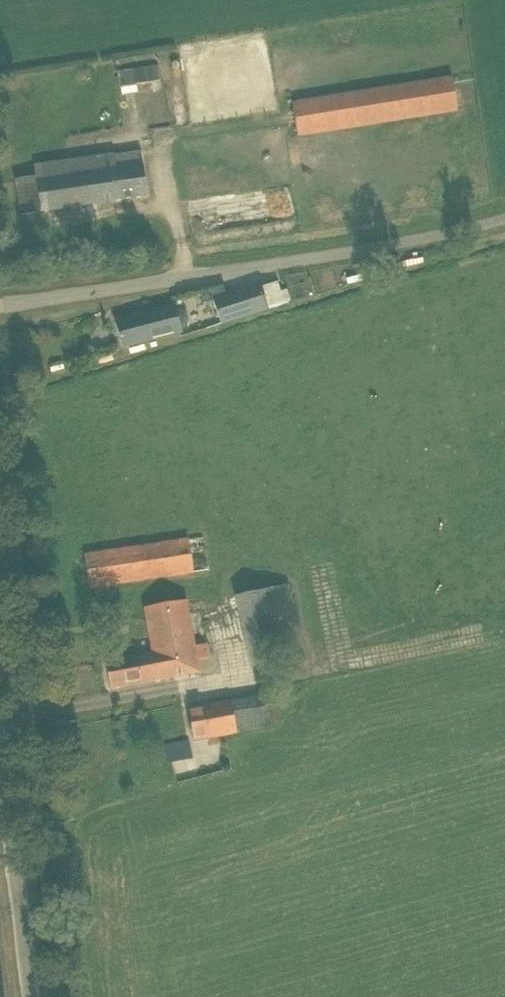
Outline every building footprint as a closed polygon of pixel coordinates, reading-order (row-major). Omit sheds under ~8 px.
[(159,64),(118,70),(120,86),(121,86),(123,95),(138,92),(137,84),(160,81),(159,64)] [(458,110),(452,75),(292,101),(297,135),(458,110)] [(36,176),(16,179),(21,215),(148,196),(145,175),(143,165),(118,170),(115,152),(73,158),(50,161),(34,163),(36,176)] [(260,285),(214,299),(222,326),(268,311),(260,285)] [(132,318),(115,322),(120,339),(122,348),(182,333),(181,331),(182,330),(183,330),(184,329),(185,328),(186,328),(186,327),(187,326),(187,325),(187,324),(188,324),(188,323),(188,322),(188,321),(188,320),(188,319),(188,318),(187,317),(187,316),(186,315),(186,314),(185,314),(184,313),(184,312),(183,312),(182,312),(181,311),(180,311),(179,311),(178,310),(177,311),(176,311),(175,306),(132,318)] [(86,346),(79,356),(89,363),(96,352),(86,346)] [(104,553),(84,556),(89,587),(109,584),(193,572),(188,540),(104,553)] [(234,596),(250,666),(304,654),(289,584),(234,596)] [(123,658),(105,662),(111,689),(200,671),(196,654),(208,652),(206,641),(195,642),(188,601),(144,609),(152,652),(123,658)] [(232,701),(188,709),(192,731),(190,732),(191,733),(192,733),(194,741),(209,738),(210,745),(219,743),(218,736),(238,732),(232,701)] [(168,763),(192,758),(189,742),(165,746),(168,763)]
